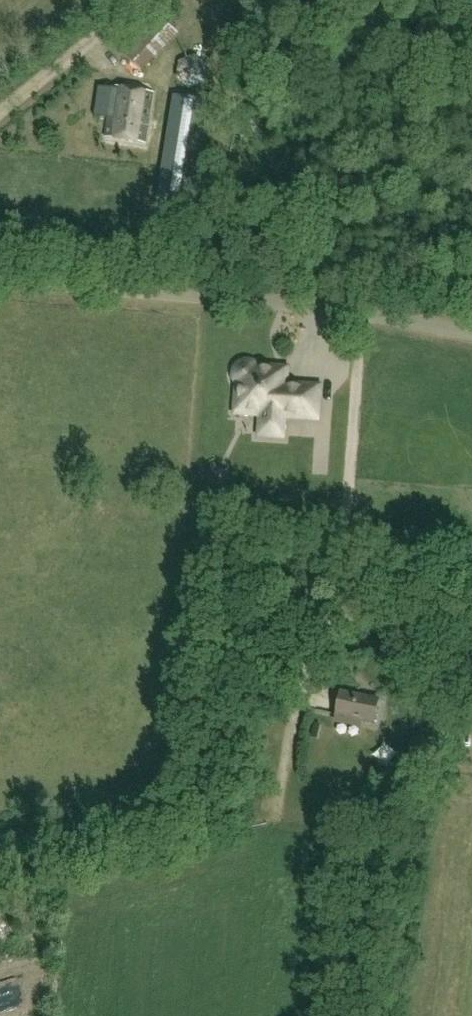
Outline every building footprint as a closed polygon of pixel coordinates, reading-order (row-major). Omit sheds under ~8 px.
[(170,25),(136,62),(155,78),(189,41),(170,25)] [(153,94),(114,87),(105,138),(145,144),(153,94)] [(208,103),(173,97),(158,196),(192,202),(208,103)] [(236,372),(236,374),(236,376),(236,378),(237,380),(238,382),(239,383),(237,411),(263,413),(261,434),(281,435),(283,415),(315,418),(318,389),(283,386),(284,371),(256,368),(256,367),(254,365),(252,364),(250,364),(248,363),(246,363),(244,364),(242,365),(240,366),(239,367),(238,368),(237,370),(236,372)] [(380,700),(342,693),(337,715),(375,723),(380,700)]
